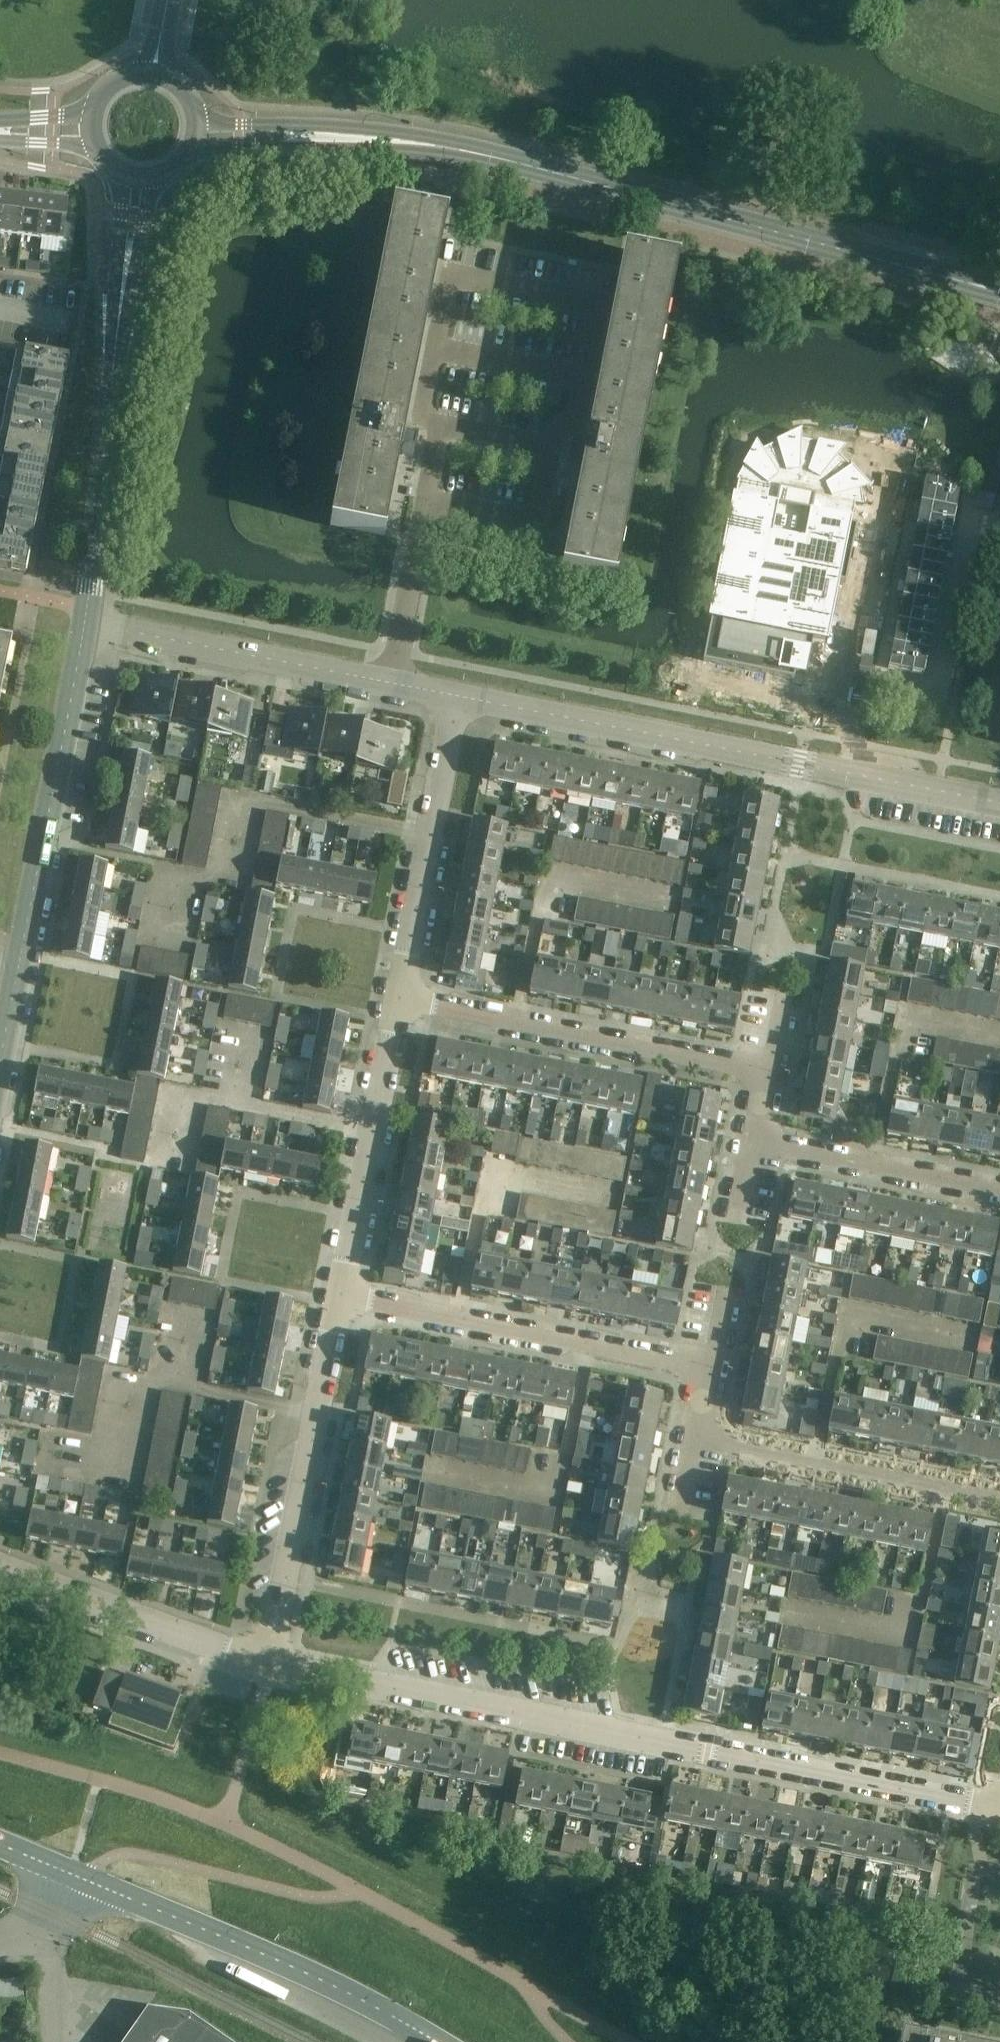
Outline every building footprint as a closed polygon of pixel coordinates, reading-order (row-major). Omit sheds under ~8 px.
[(22,237),(27,194),(26,194),(25,197),(6,195),(1,234),(22,237)] [(41,240),(46,197),(27,194),(22,237),(41,240)] [(65,223),(68,199),(46,197),(41,240),(63,242),(73,243),(75,224),(65,223)] [(399,430),(440,218),(395,210),(333,527),(378,536),(394,454),(401,455),(414,445),(417,433),(399,430)] [(587,467),(567,573),(612,581),(674,264),(629,255),(592,443),(574,439),(572,452),(580,466),(587,467)] [(8,269),(10,260),(0,259),(0,268),(8,269)] [(38,273),(38,272),(39,264),(26,262),(25,272),(38,273)] [(39,264),(38,272),(38,273),(49,275),(50,265),(39,264)] [(68,359),(17,349),(13,371),(64,382),(68,359)] [(64,382),(13,371),(8,392),(60,403),(64,382)] [(4,415),(12,416),(12,415),(55,424),(60,403),(8,392),(4,415)] [(12,415),(12,416),(8,436),(51,445),(55,424),(12,415)] [(710,600),(703,632),(705,633),(705,632),(717,634),(713,653),(710,652),(710,654),(711,654),(705,684),(704,683),(704,685),(736,691),(739,678),(757,682),(756,685),(758,685),(758,684),(788,690),(787,691),(789,691),(795,658),(794,658),(794,659),(782,656),(786,638),(789,638),(789,637),(788,637),(794,608),(795,608),(795,605),(797,593),(815,597),(815,600),(816,600),(817,599),(846,605),(846,606),(847,606),(854,574),(852,573),(852,574),(841,572),(844,553),(847,554),(847,552),(852,523),(853,523),(854,521),(851,521),(854,504),(862,506),(860,489),(865,487),(866,489),(868,487),(852,470),(853,469),(851,467),(850,468),(837,455),(841,450),(842,451),(843,449),(819,444),(819,443),(818,442),(817,444),(799,441),(799,435),(800,434),(800,433),(778,443),(777,442),(776,442),(776,444),(760,452),(757,447),(758,446),(756,445),(744,466),(743,465),(742,466),(743,467),(736,481),(738,482),(734,497),(732,497),(732,499),(733,499),(727,528),(726,528),(726,530),(721,559),(720,559),(720,561),(749,567),(741,606),(711,601),(711,600),(710,600)] [(0,434),(0,458),(3,459),(3,458),(47,466),(51,445),(8,436),(0,434)] [(999,455),(991,478),(999,481),(999,455)] [(43,488),(47,466),(3,458),(3,459),(0,475),(0,479),(43,488)] [(0,479),(0,501),(38,509),(43,488),(0,479)] [(951,520),(952,520),(953,521),(957,501),(955,501),(941,498),(937,518),(951,520)] [(0,501),(0,523),(34,530),(38,509),(0,501)] [(30,551),(34,530),(0,523),(0,545),(30,551)] [(25,573),(30,551),(0,545),(0,568),(25,573)] [(2,647),(10,648),(12,641),(12,640),(0,638),(0,658),(2,647)] [(169,725),(177,684),(139,677),(131,717),(169,725)] [(206,732),(214,691),(177,684),(169,725),(170,721),(207,728),(206,732)] [(214,691),(206,732),(245,739),(252,703),(214,696),(215,691),(214,691)] [(317,758),(325,717),(287,710),(286,716),(270,713),(262,756),(291,762),(293,753),(317,758)] [(355,761),(362,724),(325,717),(317,758),(318,758),(319,754),(355,761)] [(362,724),(355,761),(354,765),(393,773),(400,736),(363,729),(363,725),(362,724)] [(132,735),(130,748),(150,752),(152,739),(132,735)] [(495,745),(489,781),(515,786),(522,751),(495,745)] [(540,791),(541,787),(547,755),(522,751),(515,786),(540,791)] [(151,759),(123,753),(118,778),(146,783),(151,759)] [(193,753),(192,762),(200,763),(201,755),(193,753)] [(565,796),(566,792),(572,760),(547,755),(541,787),(540,791),(565,796)] [(591,797),(597,765),(572,760),(566,792),(565,796),(590,800),(591,797)] [(597,765),(591,797),(590,800),(615,805),(622,770),(597,765)] [(245,766),(240,789),(252,791),(257,769),(256,769),(246,767),(245,766)] [(622,770),(615,805),(641,810),(647,775),(622,770)] [(259,772),(255,792),(271,795),(275,775),(259,772)] [(647,775),(641,810),(666,815),(673,780),(647,775)] [(180,777),(178,789),(189,792),(192,780),(192,779),(180,777)] [(146,783),(118,778),(114,801),(142,807),(146,783)] [(692,820),(699,785),(673,780),(666,815),(692,820)] [(222,786),(198,781),(195,794),(219,799),(222,786)] [(716,799),(718,792),(718,790),(703,788),(702,797),(716,799)] [(175,801),(187,803),(189,792),(178,789),(175,801)] [(350,793),(348,807),(359,809),(362,794),(358,794),(358,795),(350,793)] [(193,806),(217,810),(219,799),(195,794),(193,806)] [(402,808),(403,799),(388,796),(386,805),(402,808)] [(778,803),(743,796),(738,823),(773,830),(778,803)] [(142,807),(114,801),(109,825),(137,830),(142,807)] [(191,817),(215,822),(217,810),(193,806),(191,817)] [(497,807),(495,819),(506,821),(509,809),(497,807)] [(510,810),(507,824),(516,826),(519,812),(510,810)] [(290,816),(289,816),(266,811),(263,824),(288,829),(289,824),(290,816)] [(698,814),(696,823),(710,826),(712,817),(698,814)] [(535,815),(532,829),(541,831),(544,817),(535,815)] [(611,830),(608,844),(617,845),(620,832),(623,817),(614,816),(612,830),(611,830)] [(188,829),(212,834),(215,822),(191,817),(188,829)] [(301,818),(299,830),(311,832),(313,821),(301,818)] [(324,835),(326,823),(313,821),(311,832),(312,833),(324,835)] [(508,828),(472,821),(467,847),(503,854),(508,828)] [(733,847),(737,848),(768,854),(773,830),(738,823),(733,847)] [(168,836),(180,839),(183,827),(171,824),(168,836)] [(261,835),(285,840),(288,829),(263,824),(261,835)] [(585,824),(583,839),(592,840),(595,825),(585,824)] [(104,849),(132,854),(137,830),(109,825),(104,849)] [(349,828),(346,839),(358,841),(361,830),(349,828)] [(186,841),(210,845),(212,834),(188,829),(186,841)] [(371,841),(373,833),(373,832),(361,830),(358,841),(371,844),(371,841)] [(282,852),(284,841),(285,840),(261,835),(259,847),(282,852)] [(633,849),(642,850),(645,836),(636,835),(633,849)] [(166,848),(178,850),(180,839),(168,836),(166,848)] [(562,863),(566,839),(554,837),(549,861),(562,863)] [(573,866),(578,842),(566,839),(562,863),(573,866)] [(661,839),(658,854),(668,855),(670,841),(661,839)] [(707,841),(693,839),(691,848),(705,851),(707,841)] [(184,852),(208,857),(210,845),(186,841),(184,852)] [(585,868),(590,844),(578,842),(573,866),(585,868)] [(597,870),(602,846),(590,844),(585,868),(597,870)] [(609,872),(614,849),(602,846),(597,870),(609,872)] [(257,859),(280,863),(281,858),(282,852),(259,847),(257,859)] [(462,872),(498,879),(503,854),(467,847),(462,872)] [(728,872),(763,879),(768,854),(737,848),(733,847),(728,872)] [(621,875),(625,851),(614,849),(609,872),(621,875)] [(529,850),(528,860),(542,862),(543,853),(529,850)] [(633,877),(637,853),(625,851),(621,875),(633,877)] [(208,857),(184,852),(181,864),(205,869),(208,857)] [(644,879),(649,855),(637,853),(633,877),(644,879)] [(656,882),(661,858),(649,855),(644,879),(656,882)] [(299,891),(305,863),(281,858),(280,863),(278,875),(275,886),(275,887),(299,891)] [(668,884),(672,860),(661,858),(656,882),(668,884)] [(254,870),(278,875),(280,863),(257,859),(254,870)] [(75,884),(103,890),(108,865),(80,860),(75,884)] [(672,860),(668,884),(680,886),(685,862),(672,860)] [(305,863),(299,891),(323,896),(328,868),(305,863)] [(688,864),(686,873),(700,876),(702,867),(688,864)] [(328,868),(323,896),(347,901),(352,872),(328,868)] [(252,881),(275,886),(278,875),(254,870),(252,881)] [(377,877),(376,877),(352,872),(347,901),(371,905),(377,877)] [(457,897),(493,904),(498,879),(462,872),(457,897)] [(723,897),(727,898),(758,904),(763,879),(728,872),(723,897)] [(525,875),(523,885),(537,887),(539,878),(525,875)] [(250,894),(273,898),(275,887),(275,886),(252,881),(250,894)] [(70,908),(98,913),(103,890),(75,884),(70,908)] [(133,895),(144,898),(147,886),(135,884),(133,895)] [(853,885),(846,920),(872,925),(879,890),(853,885)] [(683,890),(681,899),(695,901),(697,892),(683,890)] [(879,890),(872,925),(897,930),(904,895),(879,890)] [(250,894),(246,893),(242,917),(270,922),(274,898),(273,898),(250,894)] [(130,908),(142,910),(144,898),(133,895),(130,908)] [(922,935),(930,900),(904,895),(897,930),(922,935)] [(203,909),(215,912),(232,915),(234,908),(217,904),(218,899),(206,897),(203,909)] [(452,923),(484,929),(488,930),(493,904),(457,897),(452,923)] [(758,904),(727,898),(723,897),(718,924),(753,931),(758,904)] [(586,924),(591,900),(578,898),(574,922),(586,924)] [(591,900),(586,924),(597,927),(602,903),(591,900)] [(948,940),(955,905),(930,900),(922,935),(948,940)] [(520,901),(518,910),(532,913),(534,903),(520,901)] [(602,903),(597,927),(609,929),(614,905),(602,903)] [(614,905),(609,929),(621,931),(626,907),(614,905)] [(973,945),(974,941),(980,910),(955,905),(948,940),(973,945)] [(626,907),(621,931),(633,934),(637,910),(626,907)] [(66,931),(94,937),(98,913),(70,908),(66,931)] [(215,912),(203,909),(201,922),(213,924),(215,912)] [(637,910),(633,934),(645,936),(649,912),(637,910)] [(974,941),(973,945),(998,950),(999,941),(999,914),(980,910),(974,941)] [(649,912),(645,936),(656,938),(661,914),(649,912)] [(661,914),(656,938),(669,941),(674,917),(661,914)] [(237,941),(265,946),(270,922),(242,917),(237,941)] [(488,930),(484,929),(452,923),(448,948),(483,955),(488,930)] [(560,924),(558,937),(568,939),(570,925),(560,924)] [(713,949),(748,956),(753,931),(718,924),(713,949)] [(515,926),(513,935),(527,938),(529,929),(515,926)] [(593,944),(595,930),(586,928),(583,942),(593,944)] [(123,942),(135,945),(138,933),(126,930),(123,942)] [(61,955),(89,961),(94,937),(66,931),(61,955)] [(606,932),(602,956),(615,959),(620,935),(611,934),(606,932)] [(676,934),(674,942),(687,944),(688,936),(676,934)] [(636,939),(634,952),(643,954),(646,940),(636,939)] [(232,965),(260,970),(265,946),(237,941),(232,965)] [(133,957),(135,945),(123,942),(121,955),(133,957)] [(661,943),(659,957),(668,959),(671,945),(661,943)] [(194,957),(206,959),(208,947),(196,945),(194,957)] [(833,945),(830,958),(846,961),(849,948),(833,945)] [(141,947),(136,970),(148,973),(153,949),(141,947)] [(483,955),(448,948),(442,974),(457,977),(455,988),(483,994),(487,972),(480,971),(483,955)] [(515,948),(512,961),(522,963),(524,950),(515,948)] [(687,948),(684,962),(694,964),(696,950),(687,948)] [(153,949),(148,973),(160,975),(165,951),(153,949)] [(165,951),(160,975),(172,978),(176,954),(165,951)] [(864,965),(873,967),(876,953),(867,952),(864,965)] [(712,953),(710,967),(719,969),(722,955),(712,953)] [(176,954),(172,978),(183,980),(188,956),(176,954)] [(194,957),(192,969),(202,971),(204,972),(206,959),(194,957)] [(892,957),(889,971),(898,972),(901,958),(892,957)] [(536,958),(530,993),(556,998),(562,963),(536,958)] [(738,958),(736,972),(745,974),(748,960),(738,958)] [(509,960),(507,970),(520,972),(522,963),(512,961),(509,960)] [(917,961),(914,976),(923,978),(926,963),(917,961)] [(581,1003),(588,968),(562,963),(556,998),(581,1003)] [(865,970),(829,963),(824,989),(860,996),(865,970)] [(228,988),(256,994),(260,970),(232,965),(228,988)] [(942,966),(940,981),(949,982),(951,968),(942,966)] [(606,1008),(612,976),(613,973),(588,968),(581,1003),(606,1008)] [(967,971),(965,985),(974,987),(976,973),(967,971)] [(613,973),(612,976),(606,1008),(631,1013),(638,978),(613,973)] [(990,990),(999,992),(999,988),(999,978),(992,976),(990,990)] [(656,1018),(663,983),(638,978),(631,1013),(656,1018)] [(919,1005),(923,981),(911,979),(906,1002),(919,1005)] [(182,986),(154,980),(150,1004),(178,1010),(182,986)] [(923,981),(919,1005),(930,1007),(935,983),(923,981)] [(682,1023),(688,991),(689,988),(663,983),(656,1018),(682,1023)] [(935,983),(930,1007),(942,1009),(946,985),(935,983)] [(487,985),(486,992),(498,995),(499,987),(487,985)] [(946,985),(942,1009),(953,1011),(958,988),(946,985)] [(689,988),(688,991),(682,1023),(707,1028),(714,993),(689,988)] [(958,988),(953,1011),(965,1014),(970,990),(958,988)] [(860,996),(824,989),(820,1014),(855,1021),(860,996)] [(970,990),(965,1014),(977,1016),(982,992),(970,990)] [(886,992),(884,1001),(898,1004),(900,995),(886,992)] [(982,992),(977,1016),(989,1018),(993,995),(982,992)] [(733,1033),(740,998),(714,993),(707,1028),(733,1033)] [(235,1021),(240,997),(228,995),(223,1019),(235,1021)] [(989,1018),(999,1021),(999,996),(993,995),(989,1018)] [(240,997),(235,1021),(247,1023),(251,999),(240,997)] [(251,999),(247,1023),(259,1026),(263,1002),(251,999)] [(275,1004),(269,1003),(263,1002),(259,1026),(271,1028),(275,1004)] [(178,1010),(150,1004),(145,1028),(173,1034),(178,1010)] [(216,1017),(219,1006),(207,1004),(204,1015),(216,1017)] [(349,1019),(321,1013),(316,1037),(344,1043),(349,1019)] [(815,1039),(850,1046),(855,1021),(820,1014),(815,1039)] [(202,1027),(214,1029),(216,1017),(204,1015),(202,1027)] [(279,1018),(276,1029),(276,1030),(288,1032),(290,1020),(279,1018)] [(145,1028),(140,1052),(168,1058),(173,1034),(145,1028)] [(288,1032),(276,1030),(274,1042),(286,1044),(288,1032)] [(344,1043),(316,1037),(311,1061),(339,1066),(344,1043)] [(944,1064),(948,1040),(936,1038),(931,1062),(944,1064)] [(810,1065),(841,1071),(845,1071),(850,1046),(815,1039),(810,1065)] [(948,1040),(944,1064),(955,1066),(959,1043),(948,1040)] [(437,1042),(431,1077),(456,1082),(463,1047),(437,1042)] [(876,1042),(875,1051),(888,1054),(890,1045),(876,1042)] [(959,1043),(955,1066),(967,1068),(971,1045),(959,1043)] [(971,1045),(967,1068),(978,1071),(983,1047),(971,1045)] [(463,1047),(456,1082),(481,1087),(488,1052),(463,1047)] [(983,1047),(978,1071),(990,1073),(995,1049),(983,1047)] [(990,1073),(999,1075),(999,1050),(995,1049),(990,1073)] [(160,1081),(163,1081),(168,1058),(140,1052),(135,1076),(136,1076),(160,1081)] [(197,1052),(195,1063),(207,1065),(209,1054),(197,1052)] [(488,1052),(481,1087),(506,1092),(513,1057),(488,1052)] [(513,1057),(506,1092),(532,1097),(538,1062),(513,1057)] [(339,1066),(311,1061),(307,1084),(335,1090),(339,1066)] [(538,1062),(532,1097),(557,1102),(564,1067),(538,1062)] [(207,1065),(195,1063),(193,1075),(205,1077),(207,1065)] [(918,1063),(915,1077),(924,1079),(927,1065),(918,1063)] [(267,1076),(279,1079),(281,1067),(269,1065),(267,1076)] [(845,1071),(841,1071),(810,1065),(805,1089),(840,1096),(845,1071)] [(583,1107),(590,1072),(564,1067),(557,1102),(583,1107)] [(871,1067),(869,1077),(883,1079),(885,1070),(871,1067)] [(943,1068),(940,1082),(950,1083),(952,1070),(943,1068)] [(57,1102),(63,1073),(39,1069),(33,1097),(57,1102)] [(608,1112),(615,1077),(590,1072),(583,1107),(608,1112)] [(63,1073),(57,1102),(80,1106),(86,1078),(63,1073)] [(645,1084),(643,1093),(658,1096),(662,1077),(647,1073),(645,1084)] [(965,1073),(963,1085),(975,1087),(978,1075),(968,1073),(965,1073)] [(136,1076),(134,1088),(134,1089),(157,1093),(160,1081),(136,1076)] [(279,1079),(267,1076),(264,1089),(276,1091),(279,1079)] [(634,1117),(641,1082),(615,1077),(608,1112),(634,1117)] [(86,1078),(80,1106),(104,1111),(110,1083),(86,1078)] [(991,1092),(999,1093),(999,1079),(993,1078),(991,1092)] [(110,1083),(104,1111),(129,1116),(129,1112),(132,1100),(134,1089),(134,1088),(110,1083)] [(302,1109),(330,1114),(335,1090),(307,1084),(302,1109)] [(132,1100),(155,1105),(157,1093),(134,1089),(132,1100)] [(840,1096),(805,1089),(800,1116),(835,1123),(840,1096)] [(720,1099),(685,1092),(680,1119),(715,1125),(720,1099)] [(440,1097),(420,1093),(416,1113),(436,1117),(440,1097)] [(866,1093),(865,1102),(878,1105),(880,1096),(866,1093)] [(129,1112),(153,1116),(155,1105),(132,1100),(129,1112)] [(893,1100),(886,1135),(913,1140),(920,1105),(893,1100)] [(938,1145),(945,1110),(920,1105),(913,1140),(938,1145)] [(206,1119),(229,1123),(232,1111),(208,1106),(206,1119)] [(452,1106),(449,1120),(458,1122),(461,1108),(452,1106)] [(640,1110),(638,1119),(652,1122),(654,1113),(640,1110)] [(963,1150),(970,1115),(945,1110),(938,1145),(963,1150)] [(477,1111),(474,1125),(483,1127),(486,1113),(477,1111)] [(127,1123),(150,1128),(153,1116),(129,1112),(129,1116),(127,1123)] [(243,1113),(241,1125),(253,1127),(256,1115),(243,1113)] [(256,1115),(253,1127),(265,1130),(268,1118),(256,1115)] [(529,1115),(524,1135),(534,1137),(537,1117),(529,1115)] [(988,1155),(995,1120),(970,1115),(963,1150),(988,1155)] [(502,1116),(499,1130),(509,1132),(512,1118),(502,1116)] [(51,1132),(54,1120),(42,1118),(39,1130),(51,1132)] [(449,1125),(415,1118),(409,1144),(429,1148),(444,1151),(449,1125)] [(203,1130),(227,1135),(229,1123),(206,1119),(203,1130)] [(715,1125),(680,1119),(675,1144),(710,1151),(715,1125)] [(860,1128),(873,1131),(875,1122),(861,1119),(860,1128)] [(54,1120),(51,1132),(64,1135),(66,1123),(54,1120)] [(995,1120),(988,1155),(999,1157),(999,1121),(995,1120)] [(125,1135),(148,1140),(150,1128),(127,1123),(125,1135)] [(290,1123),(288,1135),(301,1137),(303,1125),(290,1123)] [(303,1125),(301,1137),(312,1140),(315,1128),(303,1125)] [(552,1126),(550,1140),(559,1142),(562,1128),(552,1126)] [(87,1139),(97,1141),(98,1142),(100,1130),(89,1127),(87,1139)] [(100,1130),(98,1142),(111,1144),(113,1132),(100,1130)] [(201,1142),(225,1147),(226,1142),(227,1135),(203,1130),(201,1142)] [(578,1131),(575,1145),(584,1147),(587,1133),(578,1131)] [(491,1153),(515,1158),(519,1138),(494,1133),(491,1153)] [(123,1146),(146,1151),(148,1140),(125,1135),(123,1146)] [(603,1136),(600,1150),(610,1152),(612,1138),(603,1136)] [(635,1136),(633,1145),(647,1147),(649,1138),(635,1136)] [(519,1138),(515,1158),(515,1162),(527,1164),(532,1140),(519,1138)] [(532,1140),(527,1164),(538,1166),(543,1143),(532,1140)] [(199,1154),(222,1158),(225,1147),(201,1142),(199,1154)] [(244,1175),(249,1147),(226,1142),(225,1147),(222,1158),(220,1169),(220,1170),(244,1175)] [(52,1149),(24,1143),(20,1168),(48,1173),(52,1149)] [(543,1143),(538,1166),(550,1168),(555,1145),(543,1143)] [(444,1151),(429,1148),(409,1144),(404,1169),(439,1176),(444,1151)] [(710,1151),(675,1144),(670,1169),(694,1174),(705,1175),(710,1151)] [(555,1145),(550,1168),(562,1171),(566,1147),(555,1145)] [(146,1151),(123,1146),(120,1158),(144,1163),(146,1151)] [(249,1147),(244,1175),(268,1179),(273,1151),(249,1147)] [(471,1147),(469,1156),(483,1159),(485,1149),(471,1147)] [(566,1147),(562,1171),(573,1173),(578,1149),(566,1147)] [(578,1149),(573,1173),(585,1175),(590,1152),(578,1149)] [(273,1151),(268,1179),(291,1184),(297,1156),(273,1151)] [(590,1152),(585,1175),(597,1178),(602,1154),(590,1152)] [(197,1165),(220,1169),(222,1158),(199,1154),(197,1165)] [(602,1154),(597,1178),(610,1180),(615,1157),(602,1154)] [(315,1189),(321,1161),(297,1156),(291,1184),(315,1189)] [(615,1157),(610,1180),(621,1183),(626,1159),(615,1157)] [(630,1161),(628,1170),(642,1173),(644,1164),(630,1161)] [(218,1181),(220,1170),(220,1169),(197,1165),(194,1177),(218,1181)] [(77,1179),(89,1181),(91,1169),(79,1167),(77,1179)] [(48,1173),(20,1168),(15,1191),(43,1197),(48,1173)] [(400,1194),(434,1201),(439,1176),(404,1169),(400,1194)] [(705,1175),(694,1174),(670,1169),(665,1194),(679,1197),(700,1201),(705,1175)] [(466,1172),(464,1181),(478,1184),(480,1175),(466,1172)] [(194,1177),(191,1176),(186,1200),(214,1206),(219,1182),(218,1181),(194,1177)] [(74,1191),(86,1194),(89,1181),(77,1179),(74,1191)] [(147,1192),(159,1195),(161,1183),(150,1181),(147,1192)] [(815,1224),(822,1189),(794,1184),(787,1219),(815,1224)] [(625,1186),(623,1195),(637,1198),(639,1189),(625,1186)] [(839,1229),(840,1225),(846,1194),(822,1189),(815,1224),(839,1229)] [(43,1197),(15,1191),(10,1215),(38,1220),(43,1197)] [(159,1195),(147,1192),(145,1205),(157,1207),(159,1195)] [(395,1219),(429,1226),(430,1226),(434,1201),(400,1194),(395,1219)] [(700,1201),(679,1197),(665,1194),(660,1219),(695,1226),(700,1201)] [(864,1234),(865,1230),(871,1199),(846,1194),(840,1225),(839,1229),(864,1234)] [(528,1221),(533,1197),(521,1195),(516,1219),(528,1221)] [(461,1197),(459,1206),(473,1209),(475,1200),(461,1197)] [(533,1197),(528,1221),(539,1223),(544,1199),(533,1197)] [(544,1199),(539,1223),(551,1225),(556,1201),(544,1199)] [(871,1199),(865,1230),(864,1234),(890,1239),(897,1204),(871,1199)] [(181,1224),(209,1229),(214,1206),(186,1200),(181,1224)] [(556,1201),(551,1225),(563,1228),(568,1204),(556,1201)] [(568,1204),(563,1228),(575,1230),(579,1206),(568,1204)] [(915,1244),(919,1224),(922,1209),(897,1204),(890,1239),(915,1244)] [(579,1206),(575,1230),(586,1232),(591,1208),(579,1206)] [(591,1208),(586,1232),(598,1235),(603,1211),(591,1208)] [(940,1249),(946,1221),(947,1214),(922,1209),(919,1224),(915,1244),(940,1249)] [(603,1211),(598,1235),(611,1237),(615,1213),(603,1211)] [(620,1211),(618,1220),(632,1223),(634,1214),(620,1211)] [(68,1226),(79,1228),(82,1216),(70,1214),(68,1226)] [(965,1254),(966,1250),(972,1218),(947,1214),(946,1221),(940,1249),(965,1254)] [(5,1239),(33,1244),(38,1220),(10,1215),(5,1239)] [(991,1259),(998,1224),(972,1218),(966,1250),(965,1254),(991,1259)] [(430,1226),(429,1226),(395,1219),(390,1244),(425,1251),(430,1226)] [(655,1245),(690,1252),(695,1226),(660,1219),(655,1245)] [(502,1220),(500,1233),(509,1235),(512,1221),(502,1220)] [(455,1231),(467,1234),(469,1224),(457,1221),(455,1231)] [(177,1248),(205,1253),(209,1229),(181,1224),(177,1248)] [(527,1225),(525,1239),(534,1240),(537,1227),(527,1225)] [(65,1238),(77,1241),(79,1228),(68,1226),(65,1238)] [(138,1240),(150,1242),(152,1230),(140,1228),(138,1240)] [(553,1229),(550,1243),(559,1245),(562,1231),(553,1229)] [(578,1234),(575,1248),(585,1250),(588,1236),(578,1234)] [(133,1264),(133,1265),(155,1269),(157,1256),(147,1254),(150,1242),(138,1240),(135,1252),(133,1264)] [(603,1240),(601,1253),(610,1255),(613,1242),(603,1240)] [(775,1242),(772,1255),(781,1257),(783,1258),(786,1244),(783,1244),(775,1242)] [(405,1274),(420,1277),(425,1251),(390,1244),(385,1270),(405,1274)] [(635,1260),(638,1246),(629,1244),(626,1258),(635,1260)] [(172,1272),(200,1277),(205,1253),(177,1248),(172,1272)] [(451,1248),(449,1257),(463,1259),(465,1250),(451,1248)] [(654,1249),(651,1263),(660,1265),(663,1251),(654,1249)] [(817,1250),(815,1264),(831,1267),(834,1253),(817,1250)] [(664,1253),(662,1262),(671,1264),(673,1255),(664,1253)] [(831,1267),(840,1269),(843,1255),(834,1253),(831,1267)] [(478,1254),(471,1289),(498,1295),(505,1259),(478,1254)] [(850,1257),(847,1270),(856,1272),(859,1258),(850,1257)] [(856,1272),(866,1274),(868,1260),(859,1258),(856,1272)] [(523,1300),(526,1285),(530,1264),(505,1259),(498,1295),(523,1300)] [(627,1259),(625,1268),(633,1270),(634,1261),(627,1259)] [(807,1267),(771,1260),(766,1285),(801,1292),(807,1267)] [(881,1277),(891,1279),(893,1265),(884,1263),(881,1277)] [(127,1269),(98,1264),(94,1288),(122,1294),(127,1269)] [(445,1264),(441,1282),(458,1285),(462,1267),(445,1264)] [(548,1305),(553,1280),(555,1269),(530,1264),(526,1285),(523,1300),(548,1305)] [(907,1282),(916,1283),(919,1270),(909,1268),(907,1282)] [(573,1310),(574,1306),(580,1274),(555,1269),(553,1280),(548,1305),(573,1310)] [(385,1270),(382,1282),(403,1286),(405,1274),(385,1270)] [(935,1273),(932,1287),(941,1289),(944,1275),(935,1273)] [(580,1274),(574,1306),(573,1310),(598,1314),(605,1279),(580,1274)] [(853,1275),(848,1299),(978,1324),(983,1301),(853,1275)] [(990,1287),(999,1288),(999,1279),(991,1277),(990,1287)] [(180,1304),(184,1280),(172,1278),(167,1302),(180,1304)] [(960,1278),(957,1292),(966,1293),(969,1280),(960,1278)] [(605,1279),(598,1314),(623,1319),(630,1284),(605,1279)] [(184,1280),(180,1304),(191,1306),(195,1282),(184,1280)] [(195,1282),(191,1306),(202,1308),(207,1285),(195,1282)] [(630,1284),(623,1319),(648,1324),(655,1289),(630,1284)] [(220,1287),(213,1286),(207,1285),(202,1308),(215,1311),(220,1287)] [(761,1311),(793,1317),(797,1317),(801,1292),(766,1285),(761,1311)] [(162,1301),(164,1289),(152,1287),(150,1299),(162,1301)] [(821,1287),(820,1296),(840,1300),(842,1291),(821,1287)] [(89,1312),(117,1317),(122,1294),(94,1288),(89,1312)] [(675,1330),(682,1295),(655,1289),(648,1324),(675,1330)] [(293,1302),(265,1296),(260,1320),(288,1326),(293,1302)] [(148,1311),(159,1314),(162,1301),(150,1299),(139,1297),(138,1304),(149,1306),(148,1311)] [(223,1301),(221,1312),(221,1313),(233,1315),(235,1303),(223,1301)] [(797,1317),(793,1317),(761,1311),(756,1336),(791,1343),(797,1317)] [(84,1335),(113,1341),(117,1317),(89,1312),(84,1335)] [(218,1325),(230,1327),(233,1315),(221,1313),(218,1325)] [(823,1314),(821,1323),(835,1325),(837,1316),(823,1314)] [(983,1328),(995,1331),(999,1331),(999,1327),(999,1319),(985,1316),(983,1328)] [(255,1344),(283,1349),(288,1326),(260,1320),(255,1344)] [(981,1328),(980,1337),(993,1340),(995,1331),(983,1328),(981,1328)] [(141,1346),(152,1348),(155,1336),(143,1334),(141,1346)] [(80,1359),(81,1359),(104,1364),(108,1365),(113,1341),(84,1335),(80,1359)] [(791,1343),(756,1336),(751,1362),(786,1369),(791,1343)] [(877,1336),(873,1360),(968,1379),(972,1355),(877,1336)] [(371,1337),(364,1372),(391,1377),(397,1342),(371,1337)] [(830,1351),(832,1342),(808,1337),(806,1346),(830,1351)] [(397,1342),(391,1377),(416,1382),(423,1347),(397,1342)] [(251,1367),(279,1373),(283,1349),(255,1344),(251,1367)] [(152,1348),(141,1346),(136,1370),(147,1372),(149,1360),(150,1360),(152,1348)] [(441,1387),(442,1383),(448,1352),(423,1347),(416,1382),(441,1387)] [(212,1360),(224,1362),(226,1350),(214,1348),(212,1360)] [(448,1352),(442,1383),(441,1387),(466,1392),(473,1357),(448,1352)] [(7,1357),(2,1385),(25,1389),(30,1361),(7,1357)] [(473,1357),(466,1392),(491,1397),(498,1362),(473,1357)] [(81,1359),(79,1371),(78,1372),(102,1376),(104,1364),(81,1359)] [(224,1362),(212,1360),(209,1372),(221,1375),(224,1362)] [(30,1361),(25,1389),(49,1394),(54,1366),(30,1361)] [(498,1362),(491,1397),(517,1402),(523,1367),(498,1362)] [(786,1369),(751,1362),(746,1387),(782,1394),(786,1369)] [(856,1376),(866,1378),(868,1364),(859,1362),(856,1376)] [(811,1373),(825,1376),(827,1367),(813,1364),(811,1373)] [(54,1366),(49,1394),(73,1399),(74,1395),(76,1384),(78,1372),(79,1371),(54,1366)] [(246,1392),(274,1397),(279,1373),(251,1367),(246,1392)] [(523,1367),(517,1402),(542,1407),(549,1372),(523,1367)] [(884,1367),(881,1381),(891,1382),(894,1369),(884,1367)] [(906,1371),(904,1381),(917,1384),(919,1370),(907,1368),(906,1371)] [(974,1368),(972,1380),(986,1382),(989,1370),(974,1368)] [(76,1384),(99,1388),(102,1376),(78,1372),(76,1384)] [(568,1412),(575,1377),(549,1372),(542,1407),(568,1412)] [(935,1376),(933,1390),(942,1392),(944,1378),(935,1376)] [(587,1381),(585,1390),(600,1393),(601,1384),(587,1381)] [(956,1382),(953,1399),(966,1401),(969,1384),(958,1382),(956,1382)] [(74,1395),(97,1400),(99,1388),(76,1384),(74,1395)] [(986,1386),(983,1400),(992,1402),(995,1388),(986,1386)] [(782,1394),(746,1387),(741,1412),(777,1419),(782,1394)] [(662,1396),(627,1389),(621,1415),(657,1422),(662,1396)] [(808,1389),(806,1398),(820,1401),(822,1392),(808,1389)] [(159,1404),(183,1409),(186,1396),(162,1391),(159,1404)] [(72,1407),(95,1411),(97,1400),(74,1395),(73,1399),(72,1407)] [(835,1396),(828,1431),(854,1436),(861,1402),(835,1396)] [(192,1397),(189,1410),(201,1412),(204,1400),(192,1397)] [(359,1398),(356,1412),(366,1414),(368,1400),(359,1398)] [(880,1441),(887,1407),(861,1402),(854,1436),(880,1441)] [(382,1417),(392,1419),(395,1405),(385,1403),(382,1417)] [(8,1419),(10,1407),(0,1404),(0,1417),(8,1419)] [(157,1416),(181,1420),(183,1409),(159,1404),(157,1416)] [(257,1410),(229,1405),(225,1429),(253,1434),(257,1410)] [(70,1418),(93,1422),(95,1411),(72,1407),(70,1418)] [(582,1407),(580,1421),(591,1424),(593,1424),(596,1410),(582,1407)] [(904,1446),(905,1440),(911,1411),(887,1407),(880,1441),(904,1446)] [(410,1408),(407,1422),(417,1424),(420,1410),(410,1408)] [(22,1409),(20,1421),(31,1423),(41,1425),(42,1425),(45,1413),(33,1411),(22,1409)] [(929,1451),(930,1445),(936,1416),(911,1411),(905,1440),(904,1446),(929,1451)] [(45,1413),(42,1425),(55,1428),(57,1416),(45,1413)] [(435,1413),(432,1427),(442,1429),(444,1415),(435,1413)] [(616,1440),(619,1441),(652,1447),(657,1422),(621,1415),(616,1440)] [(155,1427),(179,1432),(181,1420),(157,1416),(155,1427)] [(391,1423),(356,1416),(351,1443),(386,1449),(391,1423)] [(936,1416),(930,1445),(929,1451),(955,1456),(961,1425),(961,1421),(936,1416)] [(93,1422),(70,1418),(67,1430),(90,1435),(93,1422)] [(961,1421),(961,1425),(955,1456),(980,1461),(986,1429),(987,1426),(961,1421)] [(486,1423),(483,1437),(493,1439),(495,1425),(486,1423)] [(986,1429),(980,1461),(999,1465),(999,1429),(987,1426),(986,1429)] [(152,1439),(176,1444),(179,1432),(155,1427),(152,1439)] [(800,1427),(798,1436),(805,1437),(812,1438),(814,1429),(800,1427)] [(511,1428),(508,1442),(518,1444),(520,1430),(511,1428)] [(253,1434),(225,1429),(220,1453),(248,1458),(253,1434)] [(534,1447),(545,1449),(549,1431),(538,1429),(534,1447)] [(442,1458),(447,1434),(435,1431),(430,1455),(442,1458)] [(182,1445),(194,1448),(196,1435),(184,1433),(182,1445)] [(578,1433),(576,1445),(590,1448),(592,1436),(578,1433)] [(447,1434),(442,1458),(454,1460),(458,1436),(447,1434)] [(458,1436),(454,1460),(465,1462),(470,1438),(458,1436)] [(470,1438),(465,1462),(477,1464),(482,1441),(474,1439),(470,1438)] [(150,1451),(174,1455),(176,1444),(152,1439),(150,1451)] [(611,1466),(615,1466),(647,1473),(652,1447),(619,1441),(616,1440),(611,1466)] [(25,1441),(23,1453),(35,1455),(37,1443),(25,1441)] [(482,1441),(477,1464),(489,1467),(494,1443),(492,1443),(482,1441)] [(426,1456),(427,1448),(428,1446),(409,1442),(407,1453),(426,1456)] [(346,1468),(349,1468),(381,1475),(386,1449),(351,1443),(346,1468)] [(494,1443),(489,1467),(501,1469),(505,1445),(494,1443)] [(194,1448),(182,1445),(180,1457),(192,1459),(194,1448)] [(505,1445),(501,1469),(512,1471),(517,1448),(505,1445)] [(517,1448),(512,1471),(525,1474),(530,1450),(517,1448)] [(148,1462),(172,1467),(174,1455),(150,1451),(148,1462)] [(21,1465),(33,1467),(35,1455),(23,1453),(21,1465)] [(248,1458),(220,1453),(215,1476),(243,1482),(248,1458)] [(573,1457),(571,1467),(585,1469),(586,1460),(573,1457)] [(146,1474),(170,1479),(172,1467),(148,1462),(146,1474)] [(606,1491),(610,1491),(642,1498),(647,1473),(615,1466),(611,1466),(606,1491)] [(341,1493),(344,1493),(376,1500),(381,1475),(349,1468),(346,1468),(341,1493)] [(409,1470),(407,1480),(421,1482),(423,1473),(409,1470)] [(143,1485),(167,1490),(170,1479),(146,1474),(143,1485)] [(38,1476),(35,1493),(47,1495),(47,1491),(59,1493),(62,1481),(38,1476)] [(243,1482),(215,1476),(211,1500),(239,1505),(243,1482)] [(728,1479),(721,1514),(747,1519),(754,1484),(728,1479)] [(173,1492),(185,1495),(187,1483),(175,1480),(173,1492)] [(62,1481),(59,1493),(71,1496),(74,1483),(62,1481)] [(568,1483),(566,1492),(580,1495),(582,1486),(568,1483)] [(432,1510),(437,1486),(425,1484),(420,1508),(432,1510)] [(754,1484),(747,1519),(773,1524),(779,1489),(754,1484)] [(143,1485),(141,1497),(165,1502),(167,1490),(143,1485)] [(437,1486),(432,1510),(443,1513),(448,1489),(437,1486)] [(14,1500),(26,1502),(28,1490),(16,1488),(14,1500)] [(98,1488),(96,1500),(107,1502),(109,1490),(98,1488)] [(448,1489),(443,1513),(455,1515),(460,1491),(448,1489)] [(779,1489),(773,1524),(798,1529),(805,1494),(779,1489)] [(108,1503),(116,1504),(120,1505),(122,1493),(109,1490),(107,1502),(108,1503)] [(460,1491),(455,1515),(467,1517),(472,1493),(460,1491)] [(601,1516),(604,1516),(637,1523),(642,1498),(610,1491),(606,1491),(601,1516)] [(185,1495),(173,1492),(171,1504),(183,1507),(185,1495)] [(336,1518),(341,1519),(371,1525),(376,1500),(344,1493),(341,1493),(336,1518)] [(472,1493),(467,1517),(479,1519),(483,1496),(472,1493)] [(805,1494),(798,1529),(823,1534),(830,1499),(805,1494)] [(402,1505),(416,1508),(418,1499),(404,1496),(402,1505)] [(483,1496),(479,1519),(484,1521),(491,1522),(495,1498),(483,1496)] [(495,1498),(491,1522),(497,1523),(499,1523),(502,1524),(507,1500),(495,1498)] [(830,1499),(823,1534),(848,1539),(855,1504),(830,1499)] [(11,1512),(23,1515),(26,1502),(14,1500),(11,1512)] [(206,1524),(234,1529),(239,1505),(211,1500),(206,1524)] [(507,1500),(502,1524),(514,1526),(519,1502),(507,1500)] [(519,1502),(514,1526),(515,1527),(526,1529),(531,1505),(519,1502)] [(873,1544),(874,1542),(880,1509),(855,1504),(848,1539),(873,1544)] [(531,1505),(526,1529),(538,1531),(542,1507),(531,1505)] [(542,1507),(538,1531),(550,1534),(555,1510),(542,1507)] [(562,1508),(561,1518),(575,1520),(577,1511),(562,1508)] [(880,1509),(874,1542),(873,1544),(899,1549),(905,1517),(906,1514),(880,1509)] [(31,1512),(25,1540),(49,1545),(55,1517),(31,1512)] [(906,1514),(905,1517),(899,1549),(925,1554),(932,1519),(906,1514)] [(443,1531),(446,1517),(436,1515),(434,1529),(443,1531)] [(596,1542),(632,1549),(637,1523),(604,1516),(601,1516),(596,1542)] [(73,1549),(78,1521),(55,1517),(49,1545),(73,1549)] [(331,1543),(335,1544),(366,1550),(371,1525),(341,1519),(336,1518),(331,1543)] [(149,1519),(147,1531),(159,1533),(161,1521),(149,1519)] [(462,1520),(459,1534),(469,1535),(472,1522),(462,1520)] [(97,1554),(102,1526),(78,1521),(73,1549),(97,1554)] [(161,1521),(159,1533),(171,1535),(174,1523),(161,1521)] [(399,1521),(398,1531),(411,1533),(413,1524),(399,1521)] [(484,1521),(481,1540),(494,1542),(497,1523),(491,1522),(484,1521)] [(499,1523),(498,1530),(514,1533),(515,1527),(514,1526),(502,1524),(499,1523)] [(121,1559),(126,1531),(102,1526),(97,1554),(121,1559)] [(196,1528),(194,1540),(206,1542),(209,1530),(196,1528)] [(209,1530),(206,1542),(219,1545),(221,1533),(209,1530)] [(983,1531),(978,1557),(999,1561),(999,1534),(983,1531)] [(944,1534),(941,1545),(953,1547),(955,1536),(944,1534)] [(537,1535),(535,1548),(544,1550),(547,1537),(537,1535)] [(716,1539),(713,1553),(723,1555),(725,1541),(716,1539)] [(563,1540),(560,1553),(570,1555),(572,1542),(563,1540)] [(326,1569),(361,1576),(366,1550),(335,1544),(331,1543),(326,1569)] [(588,1545),(585,1558),(595,1560),(597,1546),(588,1545)] [(742,1545),(739,1559),(749,1561),(751,1547),(742,1545)] [(392,1555),(406,1558),(408,1549),(394,1547),(392,1555)] [(131,1549),(125,1576),(150,1581),(155,1553),(131,1549)] [(939,1549),(937,1558),(951,1561),(953,1552),(939,1549)] [(614,1550),(612,1564),(621,1565),(624,1552),(614,1550)] [(412,1552),(405,1587),(431,1592),(435,1572),(438,1557),(412,1552)] [(173,1586),(179,1558),(155,1553),(150,1581),(173,1586)] [(785,1554),(782,1567),(790,1569),(792,1555),(785,1554)] [(389,1573),(387,1582),(401,1585),(403,1576),(406,1558),(392,1555),(389,1573)] [(792,1555),(790,1569),(799,1571),(802,1557),(792,1555)] [(438,1557),(435,1572),(431,1592),(456,1597),(462,1566),(463,1562),(438,1557)] [(978,1557),(973,1582),(999,1588),(999,1561),(978,1557)] [(197,1590),(202,1563),(179,1558),(173,1586),(197,1590)] [(748,1565),(713,1558),(708,1584),(743,1591),(748,1565)] [(817,1560),(815,1574),(824,1576),(827,1562),(817,1560)] [(463,1562),(462,1566),(456,1597),(481,1602),(488,1567),(463,1562)] [(221,1595),(227,1567),(202,1563),(197,1590),(221,1595)] [(843,1565),(841,1579),(850,1581),(852,1567),(843,1565)] [(488,1567),(481,1602),(507,1607),(513,1571),(488,1567)] [(866,1584),(875,1586),(877,1572),(868,1570),(866,1584)] [(513,1571),(507,1607),(532,1612),(538,1580),(539,1576),(513,1571)] [(799,1599),(804,1576),(792,1573),(787,1597),(799,1599)] [(933,1574),(931,1583),(945,1586),(947,1577),(933,1574)] [(894,1575),(891,1589),(900,1590),(903,1577),(894,1575)] [(539,1576),(538,1580),(532,1612),(557,1617),(564,1581),(539,1576)] [(804,1576),(799,1599),(811,1602),(816,1578),(804,1576)] [(816,1578),(811,1602),(823,1604),(827,1580),(816,1578)] [(827,1580),(823,1604),(835,1606),(839,1583),(827,1580)] [(564,1581),(557,1617),(582,1622),(589,1586),(564,1581)] [(973,1582),(968,1607),(999,1614),(999,1588),(973,1582)] [(839,1583),(835,1606),(846,1609),(851,1585),(839,1583)] [(743,1591),(708,1584),(703,1610),(738,1616),(743,1591)] [(851,1585),(846,1609),(858,1611),(863,1587),(851,1585)] [(613,1601),(615,1591),(589,1586),(582,1622),(608,1627),(612,1606),(613,1601)] [(783,1599),(785,1590),(762,1586),(761,1594),(769,1595),(769,1596),(783,1599)] [(863,1587),(858,1611),(870,1613),(875,1590),(863,1587)] [(875,1590),(870,1613),(882,1616),(887,1592),(875,1590)] [(927,1599),(925,1609),(939,1612),(941,1602),(927,1599)] [(622,1603),(613,1601),(612,1606),(610,1618),(618,1619),(622,1603)] [(968,1607),(963,1633),(999,1640),(999,1633),(999,1614),(968,1607)] [(738,1616),(703,1610),(698,1635),(733,1642),(738,1616)] [(766,1613),(764,1622),(778,1625),(780,1615),(766,1613)] [(922,1624),(920,1634),(916,1650),(930,1653),(933,1653),(938,1628),(922,1624)] [(789,1652),(794,1628),(781,1626),(777,1650),(789,1652)] [(794,1628),(789,1652),(800,1654),(805,1630),(794,1628)] [(805,1630),(800,1654),(812,1657),(817,1633),(805,1630)] [(817,1633),(812,1657),(824,1659),(829,1635),(817,1633)] [(999,1640),(963,1633),(958,1658),(994,1665),(999,1640)] [(733,1642),(698,1635),(693,1660),(728,1667),(733,1642)] [(829,1635),(824,1659),(836,1661),(840,1637),(829,1635)] [(840,1637),(836,1661),(847,1664),(852,1640),(840,1637)] [(852,1640),(847,1664),(859,1666),(864,1642),(852,1640)] [(864,1642),(859,1666),(871,1668),(876,1644),(864,1642)] [(876,1644),(871,1668),(883,1671),(887,1647),(876,1644)] [(887,1647),(883,1671),(894,1673),(899,1649),(887,1647)] [(899,1649),(894,1673),(907,1675),(912,1651),(899,1649)] [(928,1661),(930,1653),(916,1650),(915,1658),(928,1661)] [(803,1659),(793,1657),(791,1671),(800,1672),(803,1659)] [(953,1684),(989,1691),(994,1665),(958,1658),(953,1684)] [(688,1685),(723,1692),(728,1667),(693,1660),(688,1685)] [(828,1664),(818,1662),(816,1676),(826,1678),(828,1664)] [(754,1673),(768,1675),(770,1665),(755,1663),(754,1673)] [(912,1676),(920,1677),(922,1667),(914,1666),(912,1676)] [(844,1667),(841,1681),(851,1682),(853,1669),(844,1667)] [(97,1694),(92,1706),(96,1707),(112,1713),(108,1726),(110,1727),(174,1750),(192,1701),(179,1696),(179,1694),(126,1675),(125,1679),(121,1677),(105,1671),(97,1694)] [(876,1687),(878,1674),(868,1672),(866,1686),(876,1687)] [(892,1691),(901,1692),(903,1679),(903,1678),(894,1677),(892,1691)] [(919,1682),(917,1695),(926,1697),(928,1683),(919,1682)] [(683,1711),(718,1718),(723,1692),(688,1685),(683,1711)] [(945,1687),(942,1700),(951,1702),(951,1701),(954,1689),(954,1688),(945,1687)] [(749,1689),(748,1697),(749,1698),(762,1700),(763,1700),(765,1692),(749,1689)] [(954,1689),(951,1701),(971,1705),(973,1693),(954,1689)] [(768,1694),(762,1729),(788,1734),(794,1699),(768,1694)] [(762,1700),(749,1698),(747,1711),(759,1713),(762,1700)] [(813,1739),(813,1737),(820,1704),(794,1699),(788,1734),(813,1739)] [(838,1744),(839,1741),(845,1709),(820,1704),(813,1737),(813,1739),(838,1744)] [(863,1749),(864,1746),(870,1714),(845,1709),(839,1741),(838,1744),(863,1749)] [(889,1753),(889,1750),(895,1718),(870,1714),(864,1746),(863,1749),(889,1753)] [(914,1758),(914,1756),(921,1723),(895,1718),(889,1750),(889,1753),(914,1758)] [(939,1763),(939,1762),(946,1728),(921,1723),(914,1756),(914,1758),(939,1763)] [(354,1725),(347,1760),(373,1765),(380,1730),(354,1725)] [(972,1734),(972,1733),(946,1728),(939,1762),(939,1763),(965,1768),(972,1734)] [(399,1770),(406,1735),(380,1730),(373,1765),(399,1770)] [(965,1768),(965,1770),(973,1771),(980,1735),(972,1734),(965,1768)] [(429,1749),(431,1740),(406,1735),(399,1770),(424,1775),(429,1749)] [(431,1740),(429,1749),(424,1775),(449,1780),(456,1745),(431,1740)] [(474,1785),(477,1769),(481,1750),(456,1745),(449,1780),(474,1785)] [(500,1790),(507,1755),(481,1750),(477,1769),(474,1785),(500,1790)] [(511,1770),(498,1833),(510,1835),(515,1807),(522,1772),(511,1770)] [(522,1772),(515,1807),(541,1812),(548,1777),(522,1772)] [(567,1817),(567,1814),(573,1782),(548,1777),(541,1812),(567,1817)] [(592,1822),(592,1819),(599,1787),(573,1782),(567,1814),(567,1817),(592,1822)] [(368,1787),(366,1800),(375,1802),(378,1789),(368,1787)] [(617,1827),(618,1824),(624,1792),(599,1787),(592,1819),(592,1822),(617,1827)] [(671,1787),(670,1788),(664,1822),(690,1827),(697,1792),(671,1787)] [(394,1792),(391,1806),(400,1807),(403,1793),(394,1792)] [(643,1832),(650,1797),(624,1792),(618,1824),(617,1827),(643,1832)] [(715,1832),(716,1829),(722,1797),(697,1792),(690,1827),(715,1832)] [(419,1797),(416,1811),(425,1812),(428,1799),(419,1797)] [(722,1797),(716,1829),(715,1832),(741,1837),(747,1802),(722,1797)] [(444,1802),(442,1816),(451,1818),(453,1804),(444,1802)] [(747,1802),(741,1837),(766,1842),(773,1807),(747,1802)] [(467,1821),(476,1823),(479,1809),(470,1807),(467,1821)] [(773,1807),(766,1842),(791,1847),(798,1812),(773,1807)] [(798,1812),(791,1847),(816,1852),(823,1817),(798,1812)] [(823,1817),(816,1852),(841,1857),(848,1822),(823,1817)] [(848,1822),(841,1857),(867,1862),(874,1827),(848,1822)] [(874,1827),(867,1862),(892,1867),(899,1832),(874,1827)] [(923,1846),(925,1837),(899,1832),(892,1867),(918,1872),(918,1871),(923,1846)] [(537,1834),(534,1848),(543,1850),(546,1836),(537,1834)] [(562,1839),(559,1853),(568,1855),(571,1841),(562,1839)] [(587,1844),(584,1858),(593,1860),(596,1846),(587,1844)] [(923,1846),(918,1871),(931,1873),(936,1848),(923,1846)] [(612,1849),(609,1863),(619,1865),(622,1851),(612,1849)] [(656,1858),(653,1871),(663,1873),(665,1860),(656,1858)] [(682,1863),(680,1877),(689,1879),(692,1865),(682,1863)] [(708,1868),(706,1882),(714,1883),(717,1870),(708,1868)] [(748,1874),(744,1889),(755,1892),(758,1878),(758,1876),(748,1874)] [(758,1878),(755,1892),(765,1893),(767,1880),(758,1878)] [(783,1883),(780,1897),(790,1898),(793,1885),(783,1883)] [(808,1888),(806,1902),(815,1903),(818,1889),(808,1888)] [(834,1893),(831,1907),(840,1908),(843,1894),(834,1893)] [(859,1898),(856,1912),(866,1913),(868,1900),(859,1898)] [(884,1903),(882,1916),(891,1918),(894,1905),(884,1903)] [(187,2014),(147,2008),(124,2041),(227,2041),(187,2014)]
